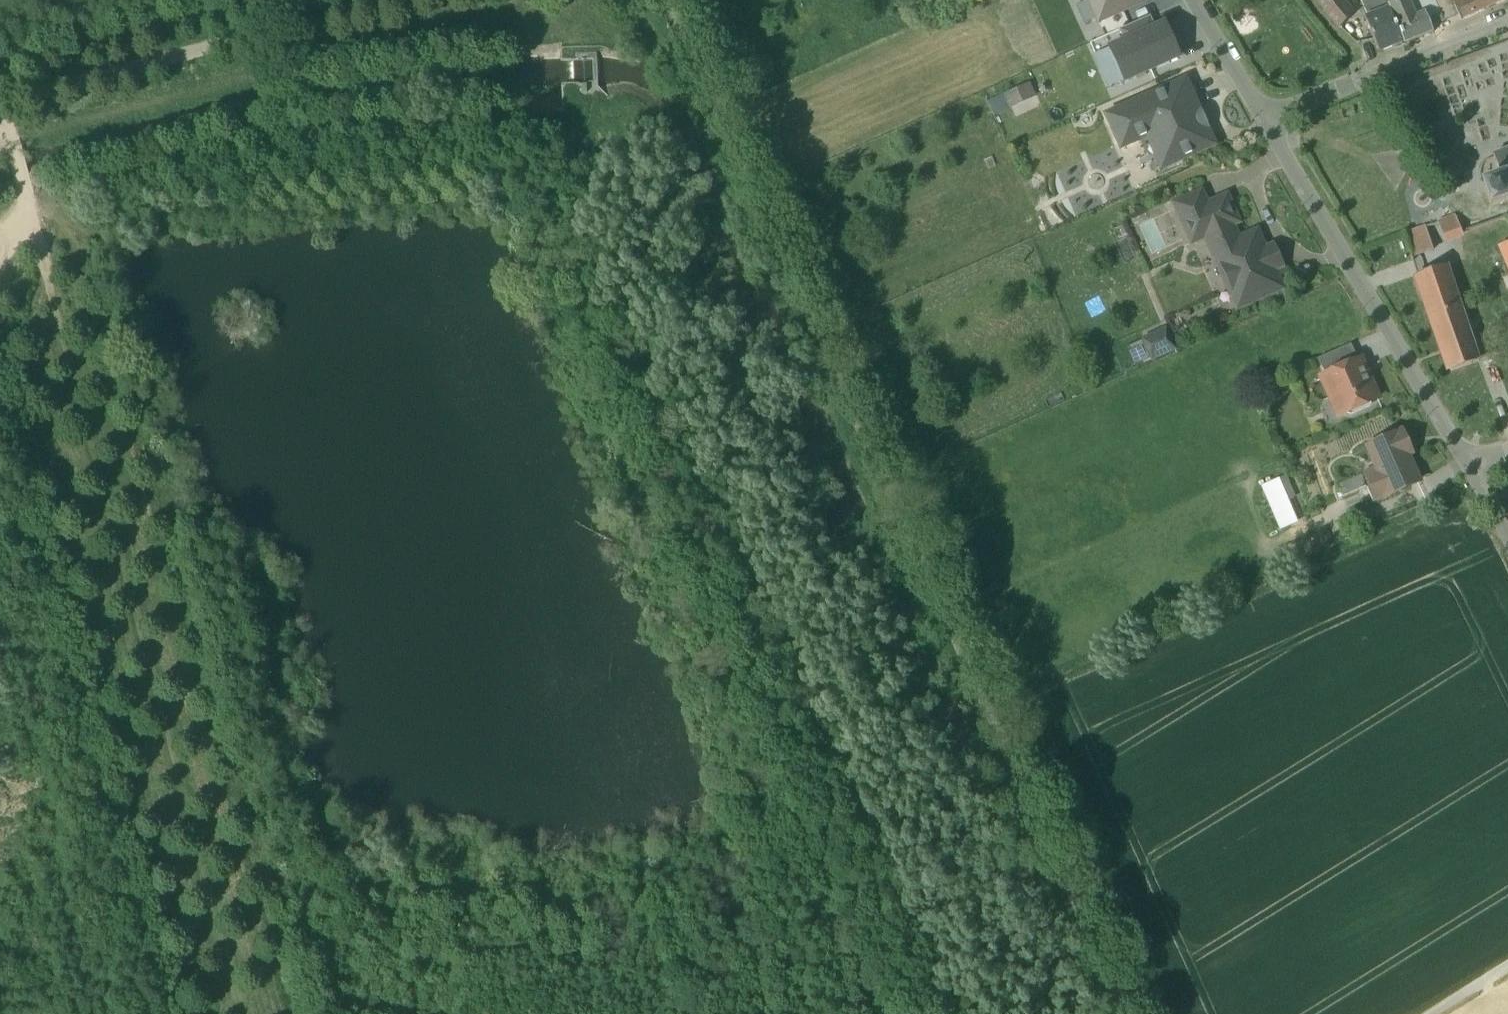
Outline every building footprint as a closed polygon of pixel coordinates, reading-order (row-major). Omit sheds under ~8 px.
[(1149,3),(1147,0),(1087,0),(1098,26),(1149,3)] [(1320,3),(1331,19),(1340,30),(1351,19),(1350,13),(1344,7),(1340,0),(1325,0),(1320,3)] [(1407,0),(1406,0),(1388,8),(1389,11),(1404,45),(1405,46),(1433,35),(1425,16),(1416,19),(1407,0)] [(1443,25),(1460,18),(1456,9),(1458,8),(1454,0),(1434,0),(1443,25)] [(1458,8),(1456,9),(1460,18),(1462,22),(1507,1),(1507,0),(1454,0),(1458,8)] [(1389,11),(1365,21),(1379,55),(1404,45),(1389,11)] [(1120,31),(1125,43),(1156,29),(1151,17),(1120,31)] [(1125,83),(1180,58),(1165,25),(1156,29),(1125,43),(1110,50),(1125,83)] [(1185,82),(1107,117),(1122,148),(1158,132),(1172,164),(1214,146),(1205,127),(1202,128),(1197,118),(1201,116),(1185,82)] [(1028,86),(1006,96),(1011,107),(1033,97),(1028,86)] [(1493,158),(1501,180),(1483,187),(1491,210),(1507,203),(1507,152),(1493,158)] [(167,177),(148,182),(150,191),(169,187),(167,177)] [(1227,198),(1203,208),(1214,235),(1232,227),(1238,224),(1227,198)] [(1257,233),(1239,241),(1232,227),(1214,235),(1203,208),(1180,218),(1192,244),(1206,238),(1227,287),(1239,282),(1249,305),(1282,290),(1274,272),(1283,268),(1273,248),(1265,251),(1257,233)] [(1455,219),(1438,225),(1444,243),(1462,236),(1455,219)] [(1426,229),(1403,236),(1411,260),(1433,253),(1426,229)] [(1477,364),(1444,268),(1417,277),(1450,373),(1477,364)] [(1166,331),(1144,341),(1153,360),(1174,350),(1166,331)] [(1351,346),(1318,361),(1325,377),(1358,362),(1351,346)] [(1325,377),(1321,379),(1330,399),(1338,402),(1344,415),(1345,415),(1351,417),(1357,414),(1359,408),(1378,400),(1361,361),(1358,362),(1325,377)] [(1402,434),(1368,448),(1382,480),(1371,485),(1378,501),(1419,483),(1407,456),(1411,454),(1402,434)] [(1278,479),(1262,486),(1266,497),(1283,490),(1278,479)] [(1283,490),(1266,497),(1281,531),(1298,523),(1284,490),(1283,490)]
